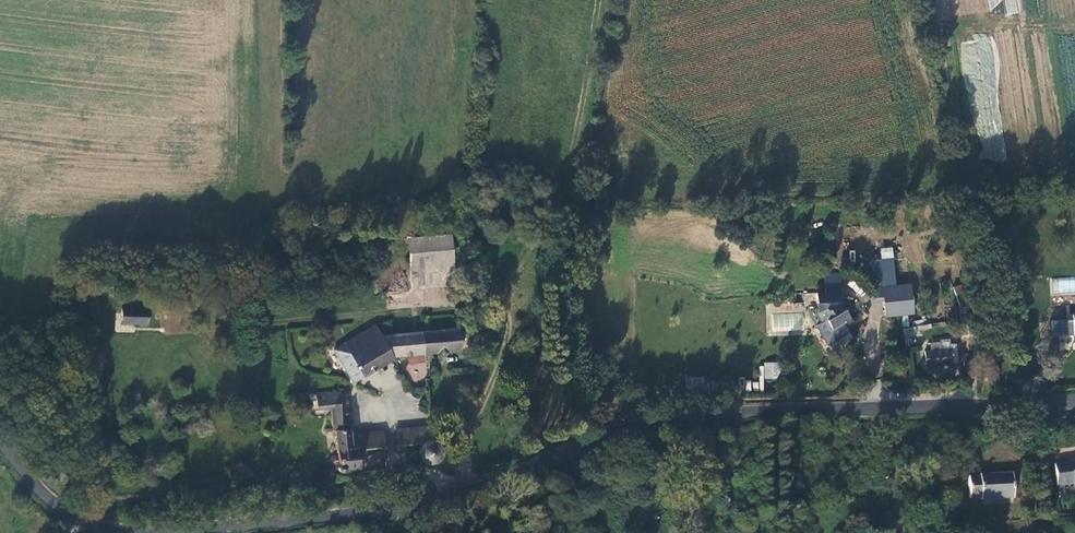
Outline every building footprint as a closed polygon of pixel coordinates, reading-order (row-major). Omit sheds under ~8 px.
[(1008,15),(1018,13),(1016,4),(1006,5),(1008,15)] [(439,221),(397,226),(401,275),(442,273),(439,221)] [(883,287),(885,316),(914,314),(911,284),(883,287)] [(136,295),(110,292),(108,308),(134,310),(136,295)] [(827,299),(805,301),(806,314),(821,313),(821,320),(827,329),(820,332),(831,351),(852,339),(849,334),(857,330),(849,316),(847,317),(842,310),(844,308),(843,295),(827,296),(827,299)] [(419,318),(388,320),(370,322),(364,313),(333,332),(340,344),(331,350),(335,358),(341,369),(382,346),(382,343),(448,338),(447,316),(419,318)] [(162,330),(179,330),(179,315),(162,315),(162,330)] [(1053,320),(1054,336),(1074,334),(1074,318),(1053,320)] [(906,339),(915,336),(913,327),(903,330),(906,339)] [(941,348),(927,347),(926,361),(953,362),(953,349),(951,349),(950,344),(941,344),(941,348)] [(764,362),(764,378),(779,378),(780,362),(764,362)] [(752,382),(752,389),(763,389),(763,367),(760,367),(760,382),(752,382)] [(336,418),(332,380),(330,380),(316,383),(317,397),(319,419),(322,419),(324,443),(321,445),(320,449),(321,452),(325,453),(326,457),(329,458),(345,456),(344,439),(338,440),(336,418)] [(316,383),(316,381),(302,383),(304,399),(317,397),(316,383)] [(596,406),(600,411),(611,406),(604,399),(596,406)] [(384,414),(385,433),(411,432),(414,430),(417,428),(420,428),(418,413),(384,414)] [(344,439),(373,435),(371,414),(336,418),(338,440),(344,439)] [(423,429),(420,428),(417,428),(414,430),(411,432),(409,436),(408,440),(409,444),(412,448),(416,450),(421,450),(423,450),(427,447),(430,443),(430,439),(429,434),(426,431),(423,429)] [(1074,479),(1074,456),(1052,458),(1056,489),(1063,489),(1062,480),(1074,479)] [(984,497),(1016,495),(1015,475),(1014,473),(980,475),(980,477),(971,478),(972,497),(980,496),(984,497)]
